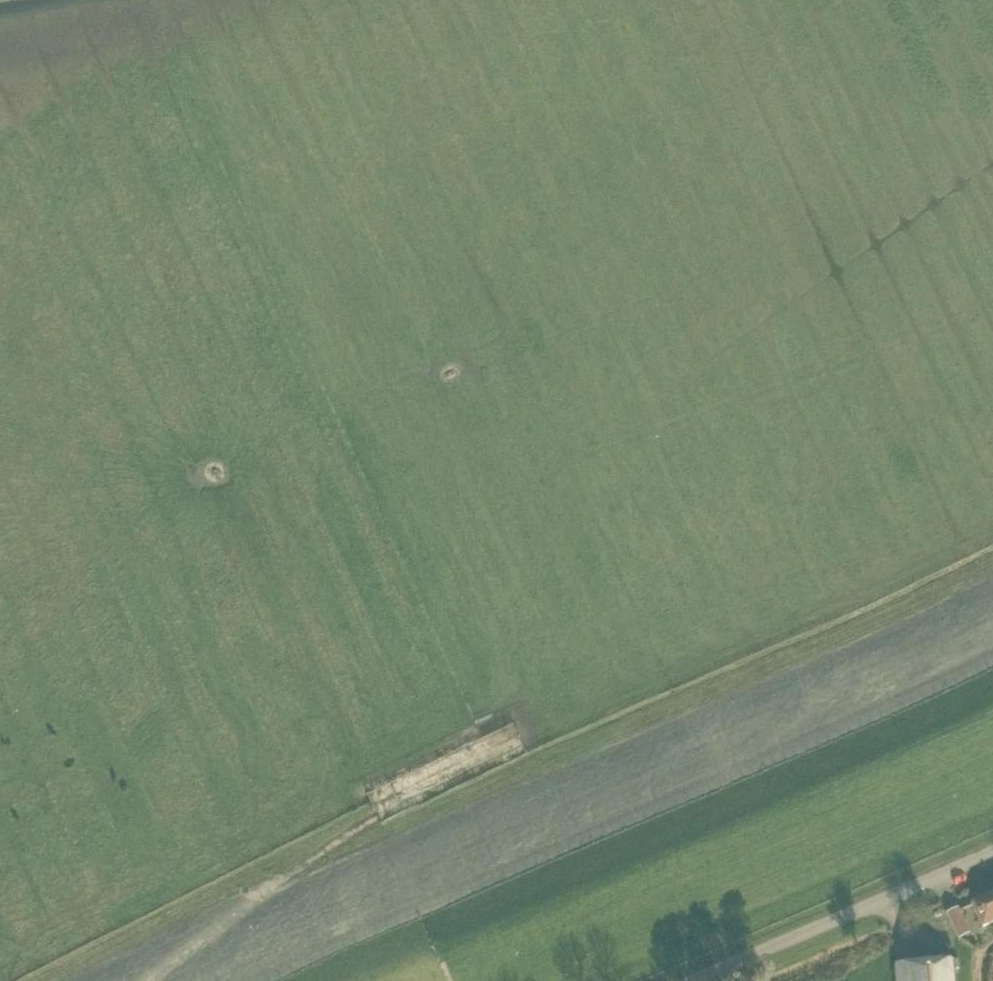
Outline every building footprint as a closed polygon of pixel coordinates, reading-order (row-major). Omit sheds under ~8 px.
[(971,905),(983,929),(992,925),(992,894),(971,905)] [(946,915),(958,940),(970,934),(958,909),(946,915)] [(902,980),(955,980),(952,961),(900,966),(902,980)]
